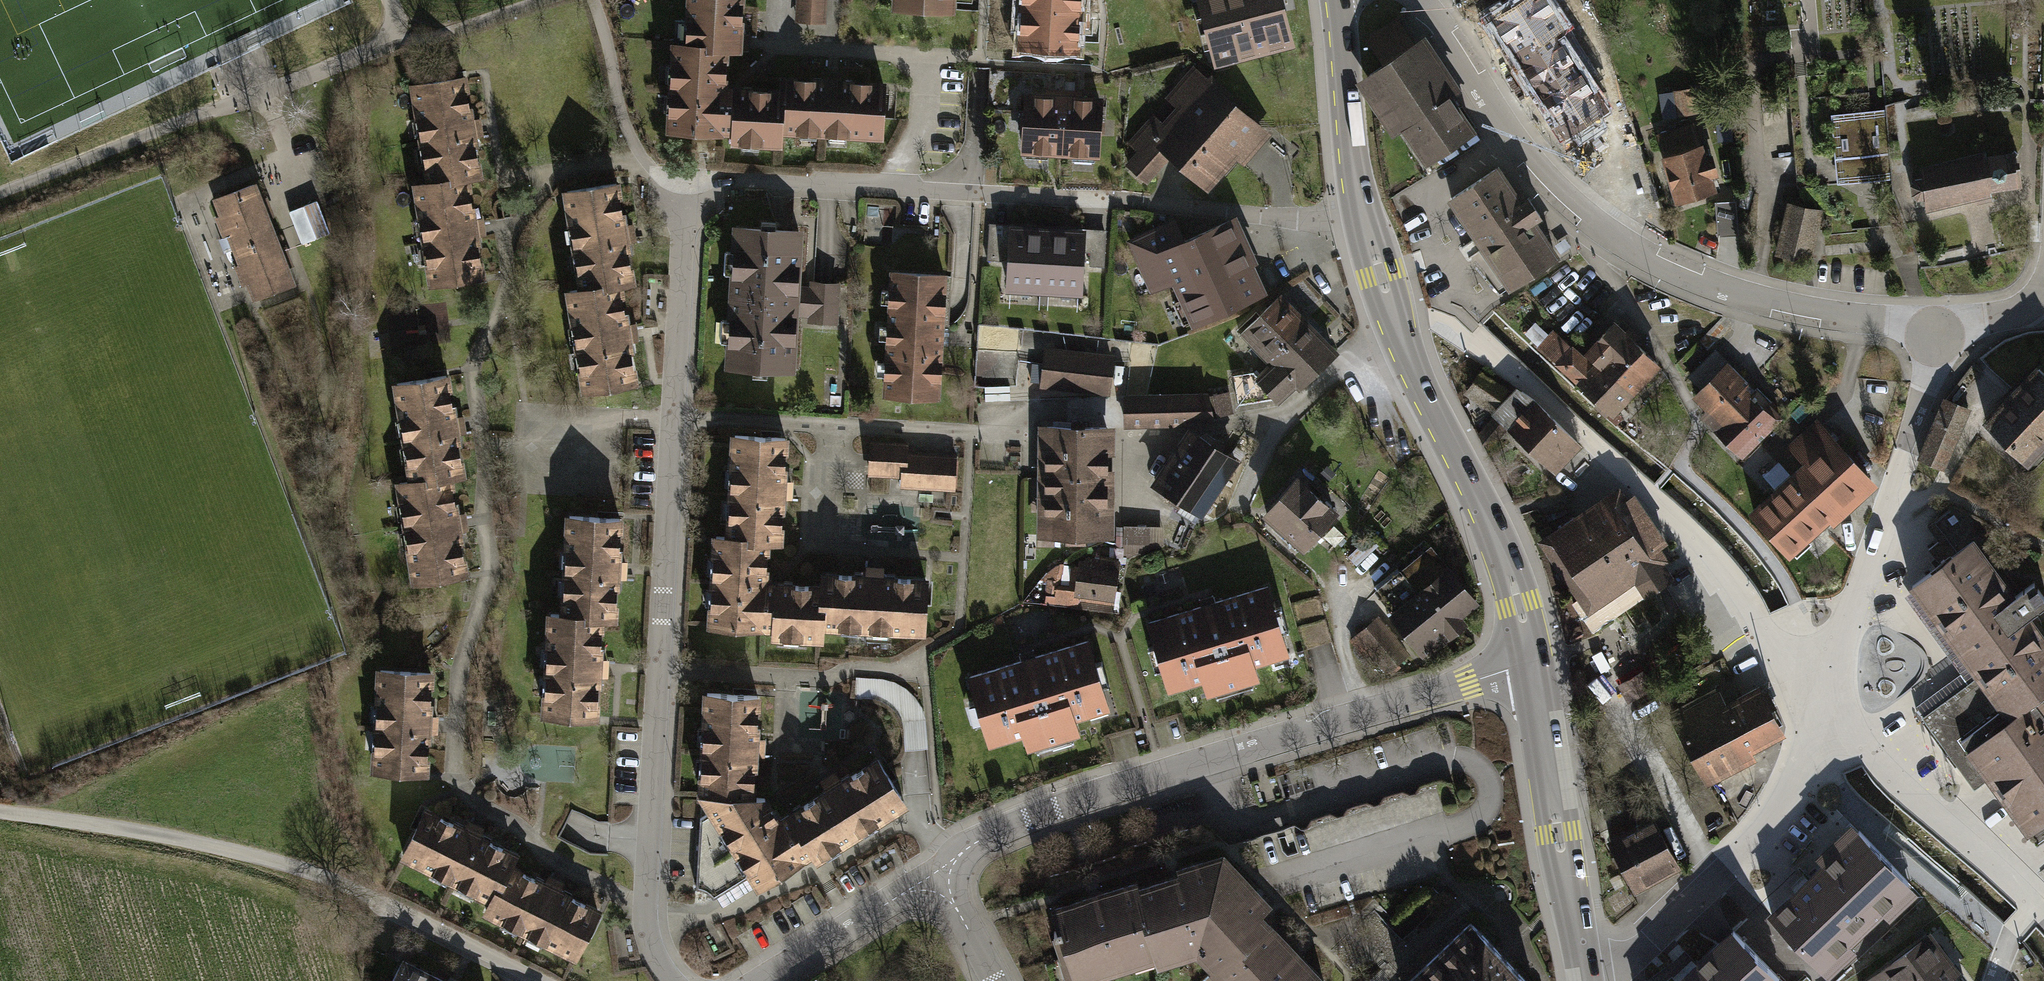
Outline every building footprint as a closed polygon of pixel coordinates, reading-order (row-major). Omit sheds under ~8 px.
[(688,46),(725,48),(746,49),(747,35),(738,34),(740,0),(691,0),(689,22),(695,23),(695,39),(689,39),(688,46)] [(797,20),(824,22),(825,0),(799,0),(797,20)] [(896,7),(951,10),(951,0),(896,0),(896,7)] [(1028,29),(1023,29),(1022,48),(1076,51),(1077,25),(1086,26),(1087,10),(1078,10),(1079,0),(1029,0),(1028,29)] [(1218,61),(1289,42),(1278,0),(1202,0),(1218,61)] [(1565,130),(1602,106),(1563,46),(1568,43),(1562,26),(1546,0),(1526,0),(1512,9),(1510,4),(1492,16),(1565,130)] [(1472,131),(1399,22),(1370,42),(1385,64),(1368,75),(1427,162),(1472,131)] [(780,143),(781,130),(782,93),(723,90),(725,48),(688,46),(675,45),(674,65),(680,65),(679,82),(673,82),(673,95),(678,95),(677,111),(672,111),(671,130),(720,132),(720,130),(734,130),(734,140),(743,141),(743,135),(760,136),(759,142),(780,143)] [(1209,82),(1194,69),(1170,97),(1185,110),(1173,124),(1171,123),(1167,127),(1153,116),(1130,143),(1143,154),(1131,167),(1145,179),(1168,153),(1207,187),(1260,127),(1235,105),(1238,101),(1212,79),(1209,82)] [(1816,148),(1819,186),(1875,181),(1875,166),(1890,165),(1886,110),(1878,111),(1870,111),(1867,72),(1789,79),(1795,150),(1816,148)] [(783,80),(782,93),(781,130),(800,131),(800,126),(817,126),(816,132),(829,133),(830,127),(846,128),(846,134),(881,136),(884,86),(839,83),(840,75),(825,74),(825,83),(783,80)] [(429,183),(466,179),(479,177),(473,136),(481,135),(479,120),(470,121),(463,78),(414,85),(419,120),(425,120),(427,135),(422,135),(423,148),(429,147),(431,163),(426,164),(429,183)] [(1055,100),(1027,99),(1024,148),(1061,150),(1064,93),(1055,92),(1055,100)] [(1674,94),(1677,114),(1692,112),(1689,92),(1674,94)] [(1073,93),(1064,93),(1061,150),(1097,152),(1100,102),(1072,101),(1073,93)] [(1678,200),(1713,189),(1709,176),(1716,174),(1711,157),(1703,159),(1693,127),(1658,138),(1678,200)] [(1980,151),(1916,169),(1917,178),(1910,180),(1907,184),(1909,195),(1913,199),(1920,198),(1922,209),(1986,194),(1985,190),(2010,186),(2014,190),(2017,186),(2012,182),(2010,156),(2013,152),(2009,150),(2006,154),(1981,156),(1980,151)] [(1451,198),(1511,287),(1555,257),(1532,222),(1540,216),(1528,198),(1520,204),(1496,169),(1451,198)] [(473,220),(466,179),(429,183),(417,186),(422,220),(427,219),(429,235),(424,235),(426,247),(431,246),(434,262),(429,263),(432,284),(482,277),(475,235),(484,234),(482,219),(473,220)] [(582,289),(619,284),(632,282),(625,242),(634,240),(632,225),(623,227),(616,184),(567,191),(573,226),(577,226),(580,241),(575,242),(577,253),(582,252),(584,268),(579,269),(582,289)] [(253,185),(216,199),(255,298),(292,284),(253,185)] [(1735,202),(1716,203),(1718,233),(1737,231),(1735,202)] [(1789,205),(1778,254),(1801,259),(1809,228),(1816,229),(1820,212),(1789,205)] [(1228,222),(1184,241),(1176,222),(1131,242),(1153,289),(1174,280),(1194,324),(1261,295),(1228,222)] [(798,232),(737,228),(736,252),(726,252),(725,273),(735,274),(732,321),(722,320),(721,342),(731,342),(729,366),(791,370),(794,316),(794,306),(788,306),(789,295),(795,295),(795,286),(798,232)] [(1809,228),(1801,259),(1809,261),(1816,229),(1809,228)] [(1048,231),(1011,230),(1011,231),(989,230),(987,260),(1002,261),(1003,247),(1010,248),(1008,287),(1044,289),(1048,231)] [(1084,233),(1048,231),(1044,289),(1081,291),(1083,252),(1090,252),(1089,266),(1104,267),(1106,237),(1084,235),(1084,233)] [(944,275),(892,272),(886,394),(937,397),(944,275)] [(838,284),(813,283),(812,287),(811,316),(810,321),(836,322),(838,284)] [(626,326),(619,284),(582,289),(570,291),(575,326),(580,325),(582,340),(577,341),(579,353),(584,352),(587,368),(582,368),(585,390),(635,382),(628,342),(637,340),(634,325),(626,326)] [(811,316),(812,287),(795,286),(795,295),(789,295),(788,306),(794,306),(794,316),(811,316)] [(1272,356),(1304,325),(1278,298),(1244,331),(1270,358),(1272,356)] [(1586,352),(1598,363),(1613,377),(1622,367),(1638,383),(1657,363),(1614,323),(1586,352)] [(1304,325),(1272,356),(1277,361),(1260,378),(1254,372),(1234,375),(1238,404),(1275,398),(1278,401),(1298,381),(1301,384),(1334,354),(1304,325)] [(1563,367),(1577,353),(1557,333),(1550,340),(1544,335),(1537,343),(1563,367)] [(1108,391),(1112,359),(1046,351),(1042,384),(1060,385),(1061,370),(1098,374),(1096,390),(1108,391)] [(1747,382),(1717,352),(1691,378),(1702,389),(1698,392),(1711,405),(1703,413),(1741,450),(1774,417),(1765,408),(1771,402),(1757,388),(1755,390),(1751,394),(1743,387),(1747,382)] [(1579,382),(1593,368),(1577,353),(1563,367),(1579,382)] [(1611,411),(1638,383),(1622,367),(1613,377),(1598,363),(1593,368),(1579,382),(1600,401),(1596,405),(1606,414),(1610,410),(1611,411)] [(1987,423),(2026,461),(2043,442),(2043,374),(2039,369),(1987,423)] [(1061,370),(1060,385),(1096,390),(1098,374),(1061,370)] [(412,482),(449,476),(461,474),(455,434),(464,432),(462,417),(453,418),(446,376),(397,383),(402,418),(407,417),(410,433),(405,434),(406,446),(412,445),(414,460),(409,461),(412,482)] [(1755,390),(1747,382),(1743,387),(1751,394),(1755,390)] [(1552,469),(1577,443),(1533,399),(1522,391),(1503,412),(1507,417),(1504,421),(1552,469)] [(1221,411),(1217,395),(1208,398),(1212,413),(1221,411)] [(1186,398),(1125,399),(1126,424),(1186,423),(1186,416),(1186,398)] [(1212,413),(1208,398),(1186,398),(1186,416),(1212,413)] [(1920,457),(1942,467),(1968,410),(1945,400),(1920,457)] [(1486,446),(1499,431),(1492,424),(1479,439),(1486,446)] [(1106,427),(1047,427),(1046,535),(1105,536),(1106,427)] [(1869,478),(1822,427),(1795,451),(1809,466),(1793,480),(1778,493),(1755,514),(1788,551),(1869,478)] [(729,538),(766,540),(779,541),(781,498),(790,498),(791,482),(782,482),(785,438),(735,435),(733,470),(739,470),(738,486),(732,486),(731,501),(736,501),(735,517),(730,517),(729,538)] [(1235,461),(1200,438),(1183,444),(1156,484),(1201,513),(1235,461)] [(872,443),(870,473),(904,475),(903,485),(932,487),(934,457),(906,455),(906,445),(872,443)] [(953,488),(955,458),(934,457),(932,487),(953,488)] [(1765,478),(1778,493),(1793,480),(1779,465),(1765,478)] [(455,515),(449,476),(412,482),(400,484),(403,504),(408,503),(410,519),(405,519),(407,532),(412,531),(415,546),(410,547),(415,582),(465,574),(458,531),(466,529),(464,514),(455,515)] [(1298,479),(1267,514),(1303,547),(1334,512),(1298,479)] [(1665,542),(1633,496),(1595,523),(1560,547),(1590,592),(1626,568),(1626,569),(1628,567),(1645,592),(1669,576),(1652,551),(1665,542)] [(1950,509),(1937,518),(1949,534),(1939,541),(1929,549),(1940,565),(1919,581),(1985,671),(2016,714),(2039,697),(2043,693),(2043,646),(2025,621),(2043,607),(2043,597),(2034,583),(2026,589),(1986,534),(1950,509)] [(564,615),(601,617),(614,618),(616,578),(625,578),(626,562),(617,562),(620,519),(570,516),(567,551),(573,551),(572,567),(566,567),(566,578),(571,579),(570,595),(565,594),(564,615)] [(1163,528),(1124,527),(1123,557),(1162,542),(1163,528)] [(799,636),(820,637),(821,625),(823,587),(764,584),(766,540),(729,538),(716,537),(715,558),(720,558),(719,574),(714,573),(713,589),(718,590),(717,605),(713,605),(711,624),(761,627),(761,625),(774,626),(774,635),(784,635),(784,630),(800,631),(799,636)] [(1475,602),(1431,547),(1376,590),(1426,652),(1450,634),(1444,626),(1475,602)] [(1101,560),(1087,558),(1085,569),(1080,569),(1079,577),(1077,593),(1078,593),(1113,598),(1119,560),(1102,558),(1101,560)] [(888,628),(923,630),(926,580),(882,578),(883,569),(868,568),(867,577),(823,575),(823,587),(821,625),(842,626),(842,621),(858,622),(857,626),(873,627),(873,622),(889,623),(888,628)] [(1077,593),(1079,577),(1063,574),(1060,597),(1048,595),(1047,604),(1076,608),(1078,593),(1077,593)] [(1978,676),(1963,687),(1922,717),(1974,788),(1989,777),(2009,763),(2002,753),(2017,742),(2043,723),(2043,703),(2039,697),(2016,714),(1985,671),(1919,581),(1912,586),(1914,589),(1978,676)] [(1267,586),(1148,622),(1156,646),(1161,644),(1167,665),(1162,666),(1169,690),(1203,679),(1208,694),(1237,685),(1235,680),(1248,676),(1249,681),(1258,679),(1253,664),(1288,653),(1281,630),(1275,632),(1269,611),(1275,609),(1267,586)] [(1978,676),(1914,589),(1904,596),(1961,673),(1914,706),(1922,717),(1963,687),(1978,676)] [(598,660),(601,617),(564,615),(551,614),(549,649),(554,649),(553,665),(548,664),(547,676),(553,676),(552,692),(546,692),(545,714),(595,716),(597,676),(606,676),(607,661),(598,660)] [(1376,622),(1361,634),(1392,673),(1399,668),(1394,663),(1404,655),(1376,622)] [(1088,641),(969,676),(976,700),(982,699),(988,719),(982,721),(989,744),(1024,734),(1029,748),(1057,740),(1056,734),(1068,730),(1070,736),(1078,733),(1074,719),(1108,708),(1101,684),(1096,686),(1090,666),(1095,664),(1088,641)] [(430,673),(380,671),(378,705),(383,706),(382,721),(377,721),(377,733),(382,733),(381,749),(376,749),(374,770),(425,773),(427,732),(436,732),(436,717),(428,717),(430,673)] [(1729,712),(1719,692),(1674,716),(1705,773),(1780,733),(1756,688),(1740,697),(1745,704),(1729,712)] [(701,796),(704,796),(751,798),(754,755),(762,755),(763,740),(755,740),(757,696),(707,693),(705,728),(710,728),(709,743),(704,743),(703,758),(708,759),(707,775),(702,774),(701,796)] [(2017,742),(2043,779),(2043,723),(2017,742)] [(1989,777),(2017,815),(2043,796),(2043,779),(2017,742),(2002,753),(2009,763),(1989,777)] [(817,857),(904,802),(878,760),(841,783),(835,774),(822,781),(828,791),(790,814),(812,850),(817,857)] [(1710,779),(1722,800),(1746,787),(1735,766),(1710,779)] [(765,798),(751,798),(704,796),(713,810),(700,818),(696,888),(701,889),(706,891),(710,894),(713,898),(752,874),(759,885),(801,858),(801,857),(812,850),(790,814),(779,821),(765,798)] [(2017,815),(2037,842),(2043,837),(2043,796),(2017,815)] [(492,900),(509,867),(515,855),(478,837),(482,829),(469,822),(465,830),(426,811),(403,855),(435,871),(437,867),(451,874),(449,878),(460,883),(462,879),(476,886),(474,891),(492,900)] [(1612,843),(1635,886),(1677,862),(1654,820),(1628,834),(1621,822),(1609,828),(1612,843)] [(1158,839),(1124,849),(1155,949),(1157,955),(1182,948),(1184,956),(1200,951),(1208,959),(1257,913),(1267,904),(1223,857),(1204,863),(1196,838),(1188,829),(1169,835),(1170,840),(1160,843),(1158,839)] [(1771,915),(1820,966),(1908,883),(1859,831),(1771,915)] [(1050,877),(1047,885),(1060,927),(1054,929),(1063,958),(1069,957),(1076,980),(1102,972),(1103,975),(1133,965),(1130,957),(1155,949),(1124,849),(1122,850),(1123,854),(1091,864),(1092,869),(1082,872),(1080,867),(1050,877)] [(545,885),(509,867),(492,900),(487,912),(505,921),(508,916),(522,923),(519,928),(530,933),(532,929),(546,936),(544,940),(576,956),(598,911),(559,891),(563,884),(549,877),(545,885)] [(1257,913),(1208,959),(1228,980),(1321,980),(1300,958),(1295,962),(1287,953),(1291,949),(1257,913)] [(1471,923),(1410,980),(1526,980),(1471,923)] [(1680,980),(1777,980),(1779,979),(1733,931),(1680,980)] [(1870,980),(1956,980),(1924,940),(1870,980)] [(411,951),(395,943),(390,955),(402,961),(405,962),(411,951)] [(405,962),(402,961),(392,980),(443,980),(405,962)]
